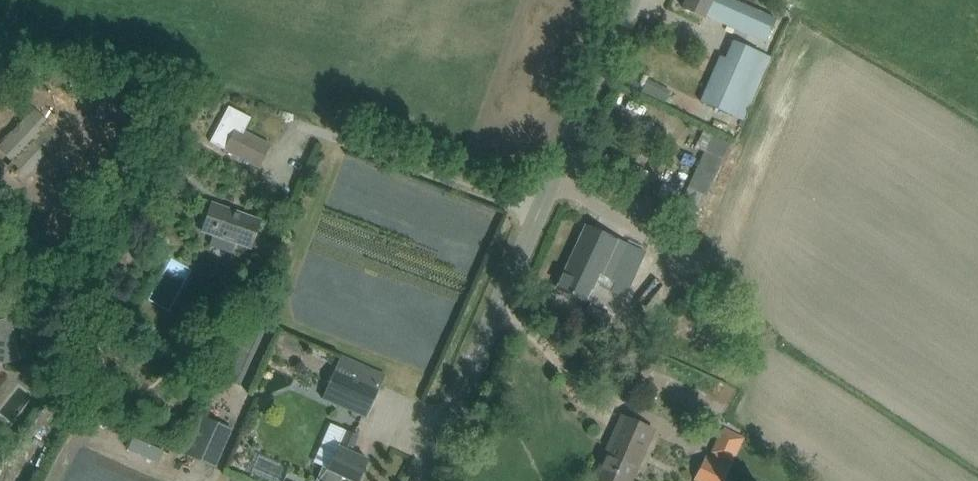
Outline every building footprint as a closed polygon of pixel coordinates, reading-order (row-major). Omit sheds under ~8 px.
[(682,8),(700,16),(703,17),(706,10),(767,37),(776,19),(734,0),(685,0),(682,8)] [(751,72),(738,66),(720,58),(701,102),(719,110),(732,116),(751,72)] [(662,128),(669,116),(634,98),(628,111),(662,128)] [(228,107),(210,142),(224,150),(257,167),(269,145),(244,132),(251,118),(228,107)] [(10,167),(23,179),(45,156),(62,138),(49,125),(48,125),(34,111),(0,147),(0,150),(10,159),(12,156),(16,160),(10,167)] [(711,135),(698,161),(716,170),(728,143),(711,135)] [(211,204),(204,222),(201,230),(213,234),(210,246),(232,253),(235,242),(250,248),(252,240),(259,221),(211,204)] [(644,254),(604,235),(586,227),(557,289),(575,297),(586,302),(595,284),(624,297),(644,254)] [(104,258),(100,272),(115,276),(119,262),(104,258)] [(580,318),(602,329),(608,316),(587,305),(580,318)] [(20,360),(10,318),(0,320),(0,365),(20,360)] [(247,385),(268,329),(251,323),(230,379),(247,385)] [(381,384),(337,365),(322,400),(366,419),(381,384)] [(51,435),(63,407),(53,403),(40,430),(51,435)] [(184,454),(214,468),(232,430),(202,416),(184,454)] [(639,424),(621,416),(614,431),(618,432),(608,454),(605,453),(593,480),(631,480),(653,430),(639,424)] [(7,427),(3,434),(10,438),(14,432),(7,427)] [(346,430),(339,447),(337,446),(327,469),(322,467),(316,480),(340,480),(342,476),(351,480),(358,480),(367,460),(350,452),(358,436),(346,430)] [(0,459),(0,462),(3,465),(11,456),(7,452),(0,459)] [(734,478),(726,474),(730,466),(704,454),(692,480),(695,480),(732,480),(734,478)]
